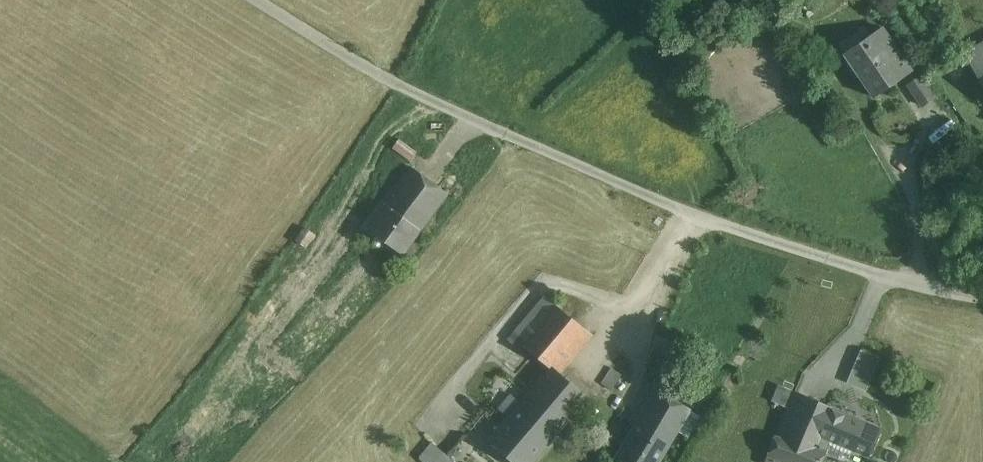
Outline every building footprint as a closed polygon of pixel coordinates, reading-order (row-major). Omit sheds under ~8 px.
[(911,71),(882,28),(843,54),(844,55),(850,51),(865,74),(860,77),(873,96),(872,96),(873,97),(911,71)] [(964,54),(982,89),(982,43),(964,54)] [(934,98),(920,77),(908,85),(922,106),(934,98)] [(417,152),(399,139),(393,149),(410,162),(417,152)] [(448,194),(412,167),(385,204),(421,230),(448,194)] [(421,230),(385,204),(367,229),(403,255),(421,230)] [(316,235),(305,228),(296,241),(307,248),(316,235)] [(545,297),(509,340),(521,351),(525,347),(558,307),(545,297)] [(592,336),(558,307),(525,347),(550,367),(551,366),(560,374),(592,336)] [(882,359),(862,351),(849,385),(868,392),(882,359)] [(560,374),(551,366),(550,367),(520,402),(519,403),(557,435),(588,398),(560,374)] [(716,385),(695,372),(678,401),(691,409),(691,411),(697,415),(696,415),(698,416),(716,385)] [(795,392),(780,386),(780,387),(781,387),(774,402),(788,408),(795,392)] [(614,459),(618,461),(660,461),(691,411),(691,409),(678,401),(656,388),(614,459)] [(815,401),(795,392),(788,408),(786,414),(806,421),(815,401)] [(519,403),(520,402),(511,394),(499,409),(508,417),(488,440),(514,461),(534,461),(557,435),(519,403)] [(806,421),(786,414),(776,437),(775,437),(768,456),(783,461),(822,461),(830,441),(815,434),(827,406),(815,401),(806,421)] [(880,428),(827,406),(815,434),(830,441),(868,457),(880,428)] [(444,453),(431,443),(418,457),(423,461),(436,461),(444,453)] [(436,461),(453,461),(444,453),(436,461)]
